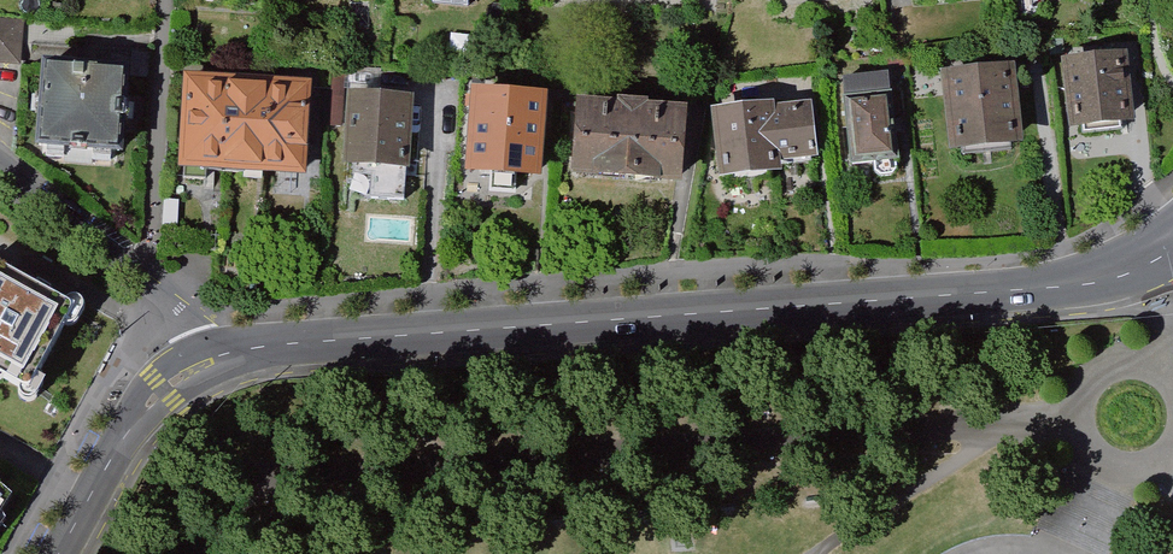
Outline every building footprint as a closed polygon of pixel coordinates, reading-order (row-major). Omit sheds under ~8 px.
[(422,5),(476,10),(477,0),(422,0),(422,5)] [(0,22),(0,66),(22,68),(26,24),(0,22)] [(1130,61),(1074,66),(1081,137),(1137,132),(1130,61)] [(122,164),(128,75),(38,69),(32,158),(122,164)] [(1015,72),(952,78),(961,160),(1023,153),(1015,72)] [(893,79),(848,83),(856,170),(902,165),(893,79)] [(216,175),(221,85),(183,83),(178,173),(216,175)] [(266,88),(221,85),(216,175),(261,177),(266,88)] [(266,88),(261,177),(302,180),(307,90),(266,88)] [(543,103),(475,98),(468,184),(537,189),(543,103)] [(410,103),(349,100),(344,174),(406,178),(410,103)] [(783,181),(782,167),(774,117),(774,110),(719,116),(727,187),(783,181)] [(621,116),(576,112),(571,183),(684,192),(689,121),(646,118),(646,114),(621,112),(621,116)] [(815,112),(774,117),(782,167),(821,163),(815,112)] [(15,405),(59,322),(0,291),(0,333),(10,338),(0,355),(0,397),(15,405)]
